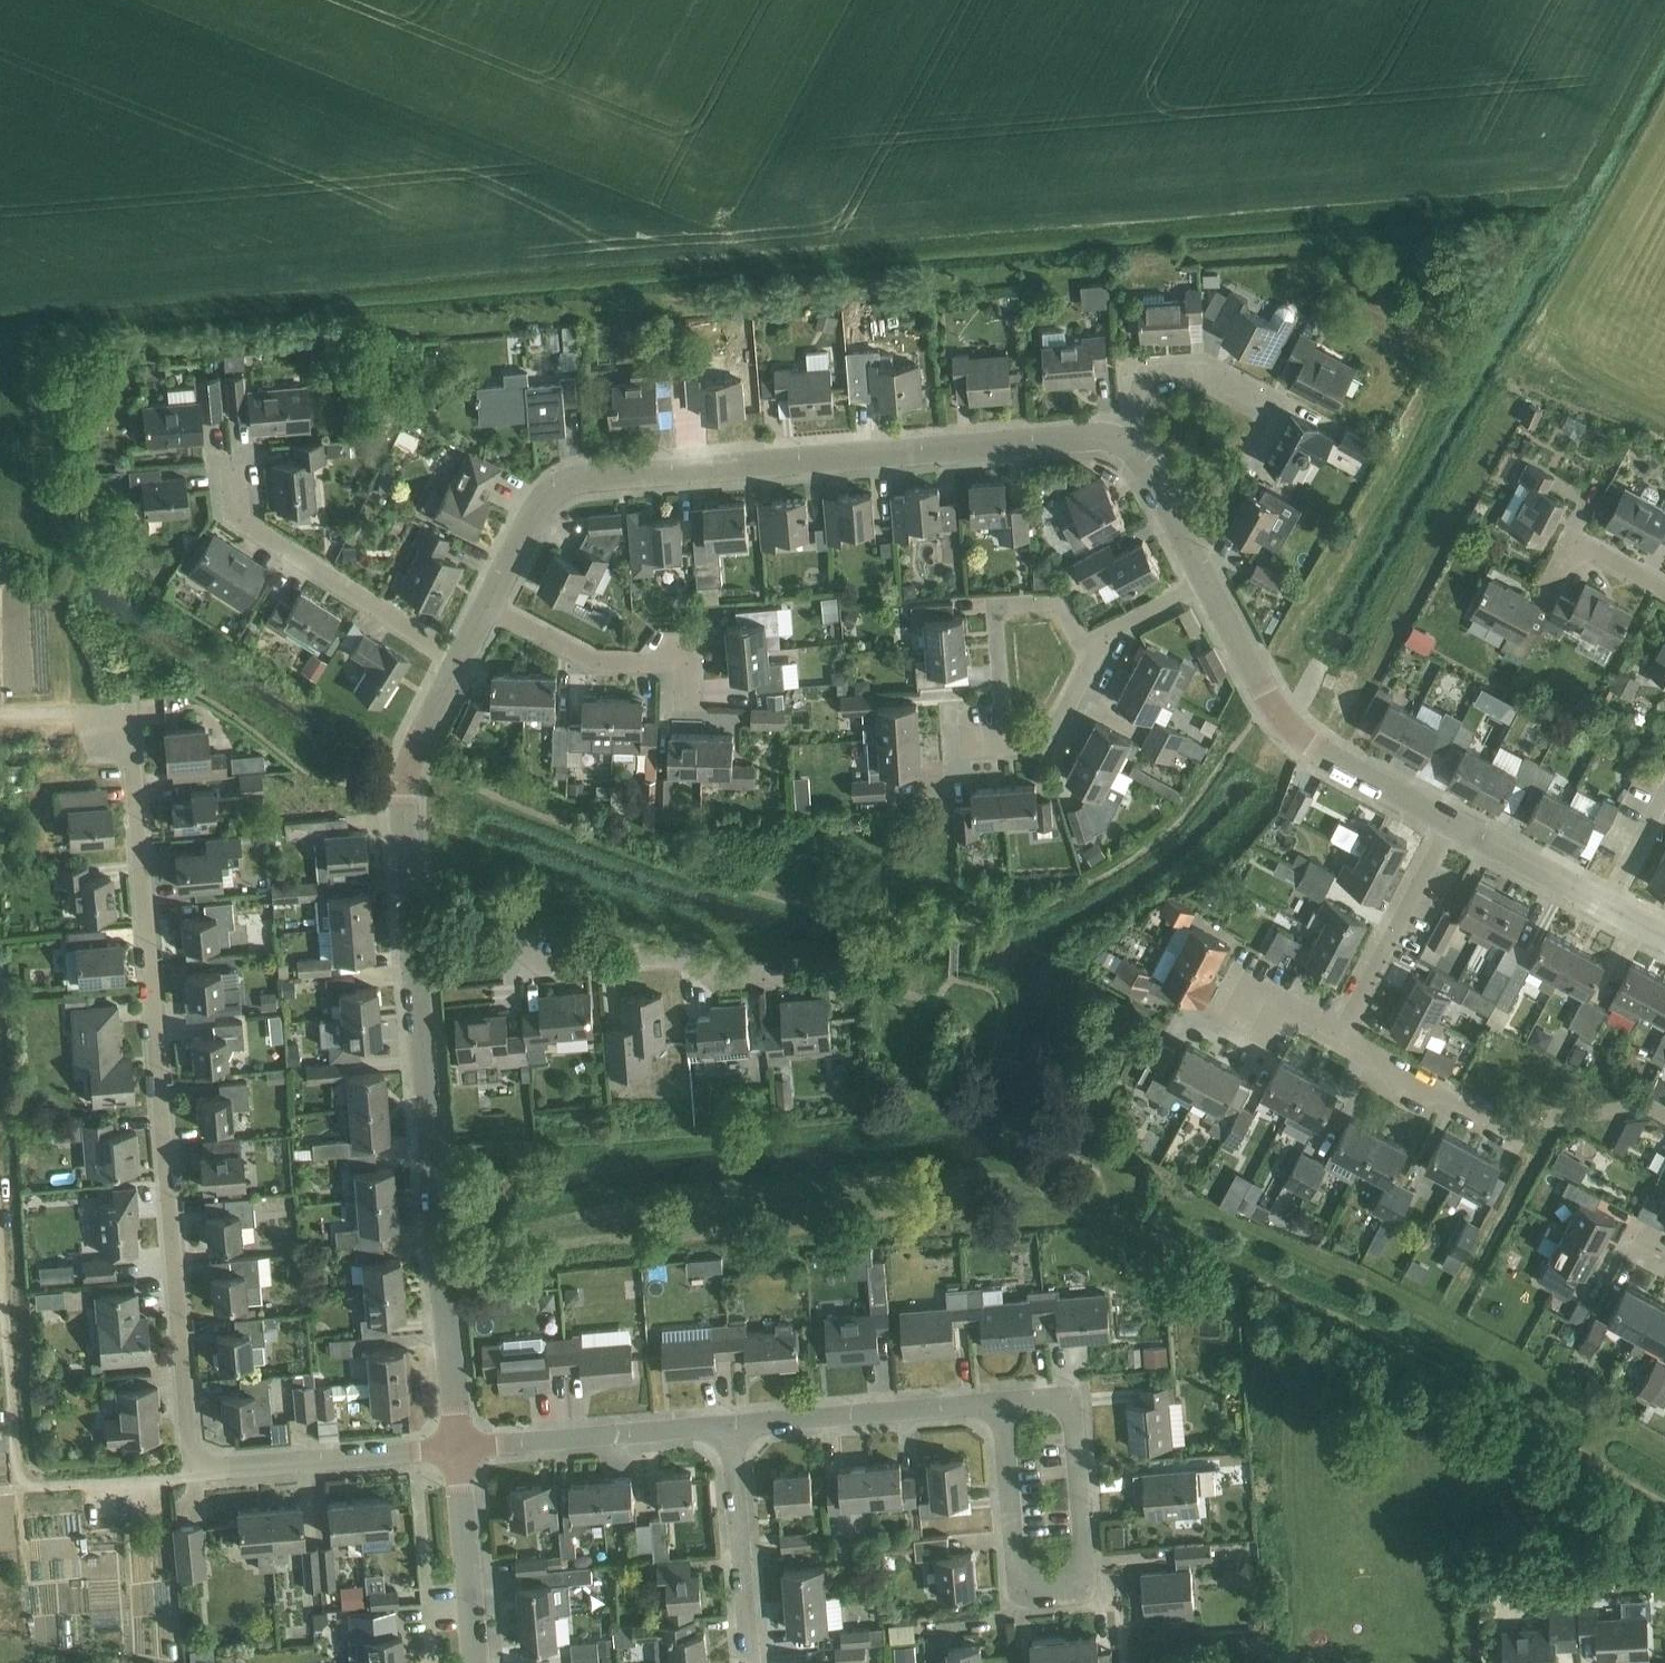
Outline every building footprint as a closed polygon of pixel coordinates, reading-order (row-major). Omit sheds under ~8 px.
[(785,158),(792,137),(782,134),(775,155),(785,158)] [(1216,271),(1202,272),(1203,286),(1217,286),(1216,271)] [(1090,318),(1112,317),(1111,281),(1090,281),(1090,318)] [(1143,298),(1143,303),(1140,303),(1142,339),(1171,337),(1171,342),(1191,341),(1190,321),(1204,321),(1201,288),(1184,289),(1185,301),(1163,302),(1163,297),(1143,298)] [(1274,310),(1269,322),(1244,309),(1248,301),(1232,293),(1216,324),(1228,330),(1224,338),(1271,364),(1288,332),(1295,319),(1293,318),(1294,313),(1292,308),(1288,305),(1284,304),(1279,305),(1274,310)] [(1304,328),(1313,332),(1322,314),(1313,310),(1304,328)] [(839,318),(819,313),(815,326),(835,332),(839,318)] [(661,327),(645,328),(647,345),(662,344),(661,327)] [(1064,330),(1043,331),(1044,347),(1047,382),(1077,380),(1078,384),(1096,382),(1094,369),(1107,368),(1105,336),(1088,338),(1088,343),(1081,344),(1065,345),(1064,330)] [(562,368),(580,366),(577,331),(564,332),(565,354),(561,354),(562,368)] [(540,332),(530,332),(530,335),(531,345),(541,344),(540,334),(540,332)] [(1301,334),(1288,360),(1301,367),(1292,385),(1334,406),(1351,375),(1357,362),(1355,361),(1353,363),(1352,366),(1313,346),(1315,343),(1316,341),(1301,334)] [(1134,339),(1124,340),(1125,354),(1135,353),(1134,339)] [(880,350),(847,352),(851,401),(881,399),(882,405),(922,401),(919,366),(904,367),(894,368),(893,355),(881,356),(880,350)] [(791,368),(777,370),(779,397),(792,396),(793,415),(794,416),(834,413),(831,376),(829,352),(808,354),(809,367),(791,368)] [(1008,353),(968,356),(968,354),(954,355),(956,383),(969,382),(971,402),(1011,398),(1008,363),(1008,353)] [(236,354),(224,355),(224,363),(225,370),(237,369),(236,362),(236,354)] [(505,373),(506,386),(479,388),(481,423),(529,419),(531,436),(566,433),(564,407),(578,406),(576,376),(561,377),(562,384),(529,386),(528,371),(505,373)] [(641,429),(660,427),(655,372),(633,374),(633,384),(613,386),(615,407),(609,407),(611,426),(640,424),(641,429)] [(229,416),(247,415),(243,377),(226,378),(229,416)] [(702,377),(688,378),(688,383),(690,405),(703,404),(704,419),(745,416),(741,380),(702,383),(702,377)] [(169,391),(170,403),(143,406),(146,446),(201,441),(200,419),(222,417),(219,379),(195,381),(196,389),(169,391)] [(283,430),(308,427),(304,387),(249,392),(252,426),(283,423),(283,430)] [(1542,409),(1530,404),(1522,420),(1535,426),(1542,409)] [(1575,411),(1568,421),(1585,433),(1592,423),(1575,411)] [(1331,412),(1325,422),(1343,434),(1349,424),(1331,412)] [(1320,461),(1333,439),(1292,416),(1266,461),(1292,476),(1302,458),(1304,459),(1309,458),(1310,455),(1320,461)] [(1370,446),(1371,443),(1348,430),(1339,445),(1363,458),(1370,446)] [(326,442),(327,456),(341,454),(339,441),(326,442)] [(311,463),(324,461),(322,442),(293,445),(295,463),(273,464),(277,510),(315,507),(311,463)] [(483,501),(500,468),(470,453),(453,486),(450,484),(432,517),(469,536),(487,502),(483,501)] [(1502,514),(1500,520),(1511,526),(1542,543),(1565,500),(1547,491),(1554,477),(1529,464),(1521,479),(1520,480),(1528,484),(1510,518),(1502,514)] [(145,518),(188,514),(185,478),(161,480),(160,468),(128,471),(130,493),(142,492),(145,518)] [(391,474),(380,474),(380,488),(390,489),(391,474)] [(1053,477),(1039,478),(1040,489),(1054,488),(1053,477)] [(1065,528),(1075,547),(1124,521),(1101,477),(1067,495),(1080,519),(1065,528)] [(1000,541),(1029,539),(1027,508),(1007,509),(1004,482),(971,485),(974,521),(998,519),(1000,541)] [(1608,523),(1653,547),(1658,538),(1664,541),(1664,505),(1664,508),(1654,503),(1658,496),(1656,491),(1647,486),(1642,488),(1639,495),(1627,488),(1608,523)] [(1249,493),(1227,531),(1257,549),(1269,528),(1285,537),(1302,508),(1266,487),(1259,499),(1249,493)] [(907,496),(892,497),(896,539),(911,538),(910,526),(941,524),(939,503),(938,488),(907,490),(907,496)] [(843,533),(875,530),(872,493),(838,496),(839,499),(826,500),(828,528),(829,543),(844,541),(843,533)] [(777,536),(810,533),(807,498),(773,501),(773,503),(760,504),(763,546),(778,545),(777,536)] [(709,532),(694,533),(697,571),(698,585),(699,585),(719,584),(722,583),(721,568),(719,545),(748,542),(745,503),(707,507),(709,532)] [(635,573),(684,569),(680,518),(649,521),(648,511),(630,512),(635,573)] [(556,552),(540,584),(572,600),(568,607),(604,625),(610,613),(594,606),(593,608),(573,598),(579,584),(592,591),(608,560),(622,530),(621,513),(591,516),(592,533),(586,534),(580,546),(573,560),(556,552)] [(443,587),(455,564),(440,557),(449,539),(422,526),(413,544),(420,548),(405,578),(398,574),(392,587),(436,610),(447,589),(443,587)] [(828,528),(817,529),(819,548),(830,547),(829,543),(828,528)] [(194,565),(192,567),(189,573),(240,606),(261,574),(249,566),(253,561),(213,535),(209,542),(194,565)] [(202,537),(186,560),(194,565),(209,542),(202,537)] [(891,540),(881,541),(882,556),(893,555),(891,540)] [(1109,545),(1084,558),(1074,564),(1086,588),(1097,582),(1116,572),(1126,591),(1160,574),(1143,542),(1115,556),(1109,545)] [(354,546),(342,546),(342,564),(354,564),(354,546)] [(1277,591),(1284,579),(1257,563),(1250,576),(1277,591)] [(1035,588),(1047,588),(1046,565),(1034,566),(1035,588)] [(1491,581),(1473,614),(1509,633),(1501,647),(1506,650),(1525,660),(1539,632),(1528,626),(1538,606),(1524,598),(1525,596),(1508,587),(1507,590),(1491,581)] [(719,584),(699,585),(701,604),(721,602),(719,584)] [(914,584),(902,585),(903,597),(915,596),(914,584)] [(1550,613),(1543,626),(1561,635),(1568,622),(1613,646),(1631,613),(1604,599),(1606,594),(1586,584),(1576,604),(1560,595),(1550,613)] [(330,629),(338,616),(300,592),(290,608),(279,600),(264,624),(284,637),(288,629),(317,648),(320,644),(330,629)] [(837,597),(822,598),(824,621),(839,619),(837,597)] [(930,646),(968,643),(965,617),(941,619),(940,604),(913,607),(915,632),(916,648),(930,646)] [(738,626),(727,627),(730,653),(768,649),(766,634),(780,633),(778,607),(748,610),(736,611),(738,626)] [(854,625),(859,613),(850,609),(845,621),(854,625)] [(1413,625),(1403,643),(1414,649),(1424,631),(1413,625)] [(257,635),(248,629),(242,638),(251,644),(257,635)] [(331,651),(341,636),(330,629),(320,644),(331,651)] [(380,706),(408,661),(382,644),(381,645),(362,633),(349,654),(368,666),(353,689),(380,706)] [(1649,670),(1664,679),(1664,640),(1649,670)] [(968,643),(930,646),(931,661),(918,662),(920,687),(947,685),(946,671),(970,669),(968,643)] [(1133,674),(1180,699),(1187,686),(1174,680),(1182,665),(1147,647),(1133,674)] [(1214,680),(1228,673),(1214,647),(1200,655),(1214,680)] [(769,664),(768,649),(730,653),(732,679),(754,677),(756,690),(784,688),(782,662),(769,664)] [(992,664),(992,649),(976,649),(976,664),(992,664)] [(1626,696),(1635,678),(1620,670),(1611,688),(1626,696)] [(524,712),(526,674),(494,673),(493,711),(524,712)] [(526,674),(524,712),(544,712),(544,723),(555,723),(557,675),(526,674)] [(1180,699),(1133,674),(1119,701),(1153,719),(1161,703),(1174,710),(1180,699)] [(871,678),(855,679),(856,692),(872,692),(871,678)] [(1397,748),(1415,714),(1391,701),(1394,696),(1379,688),(1365,713),(1380,720),(1372,734),(1397,748)] [(785,708),(784,693),(769,694),(769,709),(785,708)] [(875,695),(843,697),(844,714),(864,713),(866,740),(869,740),(920,736),(918,705),(879,707),(875,707),(875,695)] [(569,728),(568,749),(613,750),(613,732),(614,699),(585,698),(585,723),(569,722),(569,728)] [(1506,698),(1499,712),(1510,719),(1518,704),(1506,698)] [(643,700),(614,699),(613,732),(613,750),(613,751),(647,752),(657,752),(658,724),(642,724),(643,700)] [(470,738),(484,710),(471,703),(457,731),(470,738)] [(784,728),(784,709),(753,709),(753,727),(784,728)] [(1444,755),(1448,747),(1461,723),(1463,719),(1445,710),(1436,726),(1415,714),(1397,748),(1422,761),(1429,747),(1444,755)] [(1158,720),(1150,734),(1178,749),(1192,756),(1199,742),(1185,735),(1158,720)] [(1097,723),(1083,750),(1118,769),(1125,754),(1133,758),(1140,745),(1097,723)] [(1476,731),(1461,723),(1448,747),(1462,754),(1448,781),(1473,794),(1491,760),(1467,747),(1476,731)] [(568,749),(569,728),(554,728),(553,763),(557,763),(568,764),(568,749)] [(188,779),(226,776),(224,754),(207,755),(205,729),(166,732),(169,767),(187,766),(188,779)] [(702,773),(703,735),(671,734),(670,772),(702,773)] [(1178,749),(1150,734),(1143,748),(1171,763),(1178,749)] [(733,735),(703,735),(702,773),(723,773),(723,785),(756,786),(756,764),(733,763),(733,735)] [(922,768),(920,736),(869,740),(871,779),(854,780),(855,798),(886,796),(884,771),(922,768)] [(1133,777),(1128,774),(1118,769),(1083,750),(1068,779),(1091,790),(1082,806),(1069,810),(1080,840),(1096,836),(1095,833),(1107,829),(1126,792),(1133,777)] [(264,754),(248,755),(249,770),(265,769),(264,754)] [(1515,773),(1491,760),(1473,794),(1499,808),(1513,781),(1527,789),(1540,765),(1524,757),(1515,773)] [(1128,774),(1133,777),(1175,798),(1180,790),(1132,765),(1128,774)] [(1555,773),(1540,765),(1527,789),(1541,797),(1527,823),(1552,837),(1570,803),(1546,790),(1555,773)] [(567,768),(556,768),(556,777),(567,777),(567,768)] [(241,797),(263,795),(261,773),(239,775),(241,797)] [(657,780),(657,798),(656,803),(672,803),(673,777),(657,776),(657,780)] [(584,791),(584,781),(570,780),(570,791),(584,791)] [(646,780),(645,780),(645,798),(657,798),(657,780),(646,780)] [(1036,785),(1005,788),(1008,822),(1038,819),(1038,828),(1053,827),(1051,800),(1038,801),(1036,785)] [(979,836),(978,824),(1008,822),(1005,788),(974,790),(975,806),(956,808),(958,837),(979,836)] [(1300,821),(1314,796),(1300,789),(1286,814),(1300,821)] [(87,790),(54,793),(56,815),(69,814),(72,841),(112,838),(110,805),(105,805),(96,806),(95,790),(87,790)] [(207,812),(215,812),(214,790),(190,792),(191,801),(172,803),(174,827),(208,823),(207,812)] [(812,795),(797,796),(798,810),(813,809),(812,795)] [(1571,803),(1552,837),(1577,850),(1591,823),(1606,831),(1618,807),(1603,799),(1594,816),(1571,803)] [(324,820),(285,823),(286,840),(315,838),(316,855),(327,854),(329,868),(365,865),(363,833),(347,834),(332,835),(330,819),(324,820)] [(1340,820),(1331,837),(1343,844),(1362,854),(1393,871),(1408,843),(1368,821),(1363,831),(1340,820)] [(207,851),(176,854),(178,887),(221,884),(220,866),(240,865),(238,835),(206,838),(207,851)] [(1098,843),(1085,851),(1092,863),(1105,855),(1098,843)] [(1069,850),(1055,855),(1062,871),(1075,866),(1069,850)] [(1303,873),(1329,887),(1336,873),(1298,853),(1291,867),(1303,873)] [(1346,864),(1339,877),(1378,898),(1393,871),(1362,854),(1354,869),(1346,864)] [(1662,857),(1649,882),(1664,890),(1664,858),(1662,857)] [(78,917),(113,914),(110,878),(87,879),(86,866),(59,868),(60,882),(76,881),(78,917)] [(1329,887),(1303,873),(1296,886),(1322,899),(1329,887)] [(1479,941),(1504,894),(1478,880),(1459,917),(1476,927),(1470,937),(1479,941)] [(272,902),(323,898),(322,882),(271,886),(272,894),(272,902)] [(213,888),(195,889),(195,898),(213,896),(213,888)] [(331,927),(371,924),(368,893),(328,896),(331,927)] [(261,923),(274,922),(272,902),(272,894),(259,895),(261,923)] [(1504,894),(1479,941),(1489,947),(1495,937),(1508,944),(1509,945),(1529,907),(1504,894)] [(1188,925),(1195,912),(1169,898),(1162,911),(1188,925)] [(1312,928),(1322,933),(1352,949),(1367,920),(1327,899),(1320,913),(1315,911),(1308,926),(1312,928)] [(205,917),(181,919),(183,947),(218,944),(218,943),(229,942),(228,927),(234,927),(232,901),(204,904),(205,917)] [(1443,951),(1458,922),(1443,914),(1428,942),(1443,951)] [(373,955),(371,924),(331,927),(333,958),(373,955)] [(305,926),(307,949),(320,948),(318,925),(305,926)] [(1193,926),(1178,954),(1213,972),(1227,944),(1193,926)] [(1279,928),(1266,954),(1280,961),(1286,950),(1298,956),(1337,976),(1352,949),(1322,933),(1312,928),(1305,942),(1279,928)] [(97,929),(66,931),(68,955),(71,984),(80,983),(79,980),(123,977),(120,942),(98,944),(97,929)] [(1559,979),(1576,948),(1549,933),(1532,965),(1547,973),(1540,986),(1552,992),(1559,979)] [(1106,948),(1094,958),(1117,971),(1124,958),(1106,948)] [(1604,963),(1576,948),(1559,979),(1587,994),(1604,963)] [(1124,958),(1117,971),(1147,987),(1173,1001),(1179,990),(1202,1002),(1216,975),(1212,973),(1213,972),(1178,954),(1165,979),(1156,975),(1124,958)] [(299,975),(330,973),(329,958),(297,960),(299,975)] [(287,963),(278,964),(279,977),(289,976),(287,963)] [(1518,963),(1498,1000),(1496,1003),(1509,1010),(1530,970),(1518,963)] [(1638,1020),(1660,978),(1633,963),(1616,995),(1611,1005),(1638,1020)] [(1496,965),(1482,992),(1483,992),(1498,1000),(1503,990),(1512,973),(1497,965),(1496,965)] [(1413,973),(1399,999),(1437,1019),(1450,994),(1462,1001),(1490,1016),(1496,1003),(1498,1000),(1483,992),(1433,966),(1425,980),(1413,973)] [(213,1012),(241,1010),(239,985),(222,986),(220,971),(186,974),(188,1002),(212,1000),(213,1012)] [(1117,971),(1112,979),(1142,995),(1147,987),(1117,971)] [(294,994),(293,977),(280,978),(281,995),(294,994)] [(343,1017),(379,1014),(376,988),(354,990),(353,978),(326,980),(328,1004),(341,1003),(343,1017)] [(1637,1021),(1650,1028),(1651,1026),(1656,1016),(1664,1021),(1664,981),(1660,978),(1638,1020),(1637,1021)] [(261,992),(262,1009),(276,1008),(275,990),(261,992)] [(547,1037),(594,1033),(591,993),(543,997),(544,1013),(527,1015),(530,1047),(548,1046),(547,1037)] [(117,1005),(86,1008),(85,994),(63,996),(64,1009),(73,1009),(77,1061),(91,1060),(94,1103),(134,1099),(130,1055),(121,1056),(117,1005)] [(652,1072),(651,1045),(667,1044),(663,995),(621,999),(624,1028),(609,1030),(613,1075),(652,1072)] [(1584,998),(1569,1026),(1581,1032),(1596,1005),(1584,998)] [(789,1052),(832,1049),(828,1000),(814,1002),(813,999),(783,1002),(785,1027),(767,1028),(770,1064),(790,1062),(789,1052)] [(1437,1019),(1399,999),(1386,1025),(1423,1045),(1430,1032),(1438,1036),(1445,1023),(1437,1019)] [(699,1017),(700,1029),(687,1030),(690,1064),(703,1063),(702,1051),(715,1050),(716,1061),(751,1059),(750,1049),(746,1005),(711,1008),(712,1016),(699,1017)] [(1581,1032),(1578,1038),(1591,1044),(1609,1012),(1596,1005),(1581,1032)] [(343,1017),(319,1019),(321,1045),(332,1044),(333,1058),(360,1056),(359,1041),(381,1039),(379,1014),(343,1017)] [(281,1015),(269,1016),(270,1028),(282,1027),(281,1015)] [(529,1081),(528,1063),(525,1035),(508,1036),(506,1017),(458,1021),(462,1058),(500,1055),(501,1066),(521,1064),(522,1082),(529,1081)] [(215,1036),(191,1038),(194,1067),(228,1064),(228,1059),(233,1047),(244,1046),(242,1021),(214,1024),(215,1036)] [(1653,1055),(1664,1062),(1664,1032),(1664,1034),(1653,1055)] [(1152,1055),(1147,1065),(1162,1073),(1175,1048),(1172,1046),(1161,1040),(1152,1055)] [(298,1044),(288,1044),(289,1063),(299,1063),(298,1044)] [(1196,1097),(1216,1060),(1188,1045),(1167,1083),(1154,1076),(1145,1093),(1171,1107),(1181,1089),(1196,1097)] [(1420,1061),(1448,1075),(1457,1060),(1429,1045),(1420,1061)] [(1578,1063),(1584,1050),(1575,1046),(1569,1059),(1578,1063)] [(546,1075),(544,1057),(532,1058),(534,1076),(546,1075)] [(352,1058),(352,1071),(374,1071),(374,1058),(352,1058)] [(1216,1060),(1196,1097),(1210,1105),(1204,1117),(1229,1130),(1241,1107),(1228,1100),(1242,1074),(1216,1060)] [(1291,1109),(1309,1075),(1281,1060),(1263,1094),(1291,1109)] [(308,1080),(342,1078),(341,1063),(307,1066),(308,1080)] [(303,1066),(291,1067),(292,1076),(304,1075),(303,1066)] [(285,1070),(267,1072),(268,1083),(286,1081),(285,1070)] [(350,1108),(386,1105),(384,1073),(347,1076),(350,1108)] [(1291,1109),(1286,1118),(1314,1133),(1337,1090),(1309,1075),(1291,1109)] [(1661,1099),(1664,1090),(1664,1080),(1658,1076),(1650,1093),(1661,1099)] [(232,1108),(249,1107),(247,1081),(219,1083),(220,1097),(196,1099),(198,1126),(233,1123),(232,1108)] [(792,1090),(778,1092),(779,1105),(793,1104),(792,1090)] [(389,1137),(386,1105),(350,1108),(353,1140),(389,1137)] [(1254,1114),(1241,1107),(1229,1130),(1224,1138),(1237,1145),(1254,1114)] [(1351,1119),(1326,1165),(1327,1165),(1353,1180),(1360,1167),(1378,1133),(1351,1119)] [(84,1137),(86,1173),(135,1170),(134,1150),(138,1149),(137,1132),(112,1133),(111,1120),(82,1123),(84,1137)] [(1624,1122),(1610,1148),(1623,1155),(1637,1129),(1624,1122)] [(82,1123),(68,1124),(69,1138),(84,1137),(82,1123)] [(1378,1133),(1360,1167),(1382,1179),(1380,1185),(1384,1187),(1372,1210),(1385,1216),(1401,1185),(1407,1174),(1396,1168),(1407,1148),(1378,1133)] [(1454,1182),(1472,1147),(1445,1133),(1426,1167),(1454,1182)] [(206,1155),(201,1155),(203,1187),(244,1184),(240,1137),(204,1140),(206,1155)] [(312,1143),(314,1157),(347,1154),(349,1154),(348,1140),(312,1143)] [(1499,1162),(1472,1147),(1454,1182),(1445,1197),(1457,1203),(1465,1188),(1481,1196),(1493,1173),(1499,1162)] [(1560,1151),(1552,1166),(1567,1174),(1575,1158),(1560,1151)] [(356,1200),(394,1196),(392,1169),(377,1170),(375,1152),(349,1154),(347,1154),(348,1172),(354,1172),(356,1200)] [(1297,1190),(1314,1159),(1302,1152),(1285,1183),(1297,1190)] [(1327,1165),(1314,1159),(1297,1190),(1310,1197),(1327,1165)] [(1566,1228),(1600,1246),(1615,1219),(1596,1208),(1602,1197),(1570,1180),(1563,1192),(1580,1201),(1566,1228)] [(1414,1192),(1401,1185),(1385,1216),(1398,1223),(1414,1192)] [(244,1187),(230,1188),(231,1198),(247,1197),(247,1187),(244,1187)] [(1229,1187),(1221,1202),(1235,1210),(1244,1195),(1229,1187)] [(134,1201),(138,1201),(137,1188),(113,1190),(114,1202),(98,1204),(102,1253),(139,1249),(134,1201)] [(1664,1202),(1649,1195),(1638,1216),(1662,1229),(1664,1222),(1664,1201),(1664,1202)] [(224,1199),(205,1200),(206,1216),(208,1245),(241,1242),(239,1225),(254,1223),(252,1196),(247,1197),(231,1198),(224,1199)] [(394,1196),(356,1200),(359,1227),(353,1228),(354,1245),(382,1243),(381,1226),(397,1225),(394,1196)] [(1246,1196),(1239,1208),(1263,1221),(1269,1209),(1246,1196)] [(1385,1216),(1376,1232),(1390,1239),(1398,1223),(1385,1216)] [(1450,1251),(1443,1265),(1456,1272),(1463,1258),(1480,1227),(1467,1220),(1450,1251)] [(1551,1221),(1545,1233),(1559,1240),(1551,1256),(1546,1266),(1570,1279),(1575,1269),(1586,1274),(1600,1246),(1566,1228),(1551,1221)] [(384,1261),(382,1243),(354,1245),(356,1263),(362,1262),(365,1290),(402,1287),(400,1259),(384,1261)] [(275,1280),(275,1253),(263,1253),(264,1280),(275,1280)] [(228,1259),(209,1260),(211,1276),(213,1305),(246,1302),(244,1285),(260,1284),(257,1256),(228,1259)] [(722,1256),(705,1257),(706,1271),(724,1270),(722,1256)] [(1428,1275),(1433,1262),(1417,1256),(1412,1269),(1428,1275)] [(874,1314),(827,1318),(831,1363),(879,1359),(877,1330),(890,1329),(887,1297),(884,1259),(870,1260),(873,1298),(874,1314)] [(81,1267),(82,1282),(115,1279),(114,1264),(81,1267)] [(74,1266),(59,1267),(61,1284),(75,1283),(74,1266)] [(1570,1295),(1577,1282),(1546,1266),(1539,1279),(1570,1295)] [(1631,1345),(1655,1300),(1627,1285),(1609,1319),(1626,1329),(1621,1339),(1631,1345)] [(402,1287),(365,1290),(367,1318),(360,1319),(362,1337),(390,1334),(389,1317),(405,1316),(402,1287)] [(573,1301),(579,1295),(578,1287),(565,1288),(566,1302),(573,1301)] [(981,1290),(966,1291),(968,1323),(984,1321),(986,1349),(1035,1345),(1032,1317),(1045,1316),(1043,1292),(1029,1293),(1030,1301),(1004,1303),(1002,1288),(981,1290)] [(1062,1290),(1043,1292),(1045,1316),(1059,1315),(1061,1343),(1111,1338),(1107,1294),(1098,1295),(1062,1298),(1062,1290)] [(49,1291),(35,1292),(36,1307),(50,1306),(49,1291)] [(968,1323),(966,1291),(949,1292),(950,1308),(902,1311),(906,1356),(956,1352),(954,1324),(968,1323)] [(102,1363),(149,1359),(146,1317),(132,1319),(130,1293),(96,1296),(102,1363)] [(494,1295),(481,1295),(481,1307),(495,1306),(494,1295)] [(1184,1297),(1169,1298),(1170,1312),(1185,1311),(1184,1297)] [(1578,1300),(1570,1317),(1582,1323),(1590,1307),(1578,1300)] [(1655,1300),(1631,1345),(1643,1351),(1648,1341),(1664,1349),(1664,1347),(1664,1305),(1655,1300)] [(252,1307),(234,1308),(235,1318),(253,1317),(252,1307)] [(277,1315),(262,1316),(263,1328),(278,1326),(277,1315)] [(235,1334),(216,1336),(218,1365),(251,1362),(250,1344),(263,1343),(265,1343),(263,1328),(262,1316),(253,1317),(235,1318),(233,1319),(235,1334)] [(1593,1351),(1608,1324),(1595,1317),(1581,1344),(1593,1351)] [(746,1325),(729,1326),(731,1357),(749,1355),(750,1369),(799,1365),(796,1330),(794,1330),(793,1323),(777,1324),(777,1332),(747,1334),(746,1325)] [(712,1334),(664,1339),(664,1341),(667,1376),(716,1372),(715,1358),(731,1357),(729,1326),(712,1328),(712,1334)] [(330,1357),(361,1354),(359,1337),(328,1339),(330,1357)] [(567,1370),(565,1339),(545,1341),(542,1337),(504,1340),(501,1344),(483,1346),(485,1375),(501,1373),(503,1390),(552,1386),(550,1372),(567,1370)] [(582,1338),(565,1339),(567,1370),(583,1369),(584,1383),(634,1379),(631,1340),(582,1345),(582,1338)] [(1167,1347),(1144,1349),(1146,1365),(1169,1363),(1167,1347)] [(367,1381),(410,1377),(408,1349),(365,1353),(367,1381)] [(1565,1360),(1557,1374),(1572,1383),(1580,1369),(1565,1360)] [(1664,1374),(1664,1366),(1656,1361),(1639,1392),(1651,1399),(1664,1374)] [(99,1362),(89,1363),(90,1374),(99,1373),(99,1362)] [(317,1417),(314,1385),(313,1372),(295,1374),(296,1386),(299,1419),(317,1417)] [(1651,1399),(1664,1406),(1664,1405),(1664,1374),(1651,1399)] [(271,1421),(270,1403),(268,1376),(238,1379),(240,1394),(221,1396),(223,1425),(256,1422),(268,1421),(271,1421)] [(367,1381),(330,1384),(332,1398),(368,1395),(370,1410),(413,1406),(410,1377),(367,1381)] [(314,1385),(317,1417),(319,1441),(338,1439),(336,1415),(333,1415),(330,1384),(314,1385)] [(1181,1401),(1177,1401),(1175,1387),(1142,1390),(1143,1404),(1129,1405),(1132,1448),(1172,1445),(1185,1444),(1181,1401)] [(118,1391),(121,1429),(104,1430),(106,1446),(120,1445),(120,1456),(137,1454),(136,1441),(157,1439),(155,1409),(159,1409),(158,1388),(118,1391)] [(271,1421),(268,1421),(269,1440),(286,1439),(285,1420),(271,1421)] [(1235,1466),(1235,1450),(1206,1451),(1206,1467),(1235,1466)] [(949,1500),(968,1498),(964,1458),(931,1461),(934,1500),(920,1501),(922,1516),(950,1513),(949,1500)] [(902,1464),(871,1466),(874,1501),(889,1500),(890,1506),(903,1505),(917,1504),(915,1478),(903,1479),(902,1464)] [(874,1501),(871,1466),(841,1469),(842,1484),(829,1485),(832,1512),(845,1511),(844,1504),(874,1501)] [(1213,1467),(1134,1473),(1136,1491),(1146,1490),(1147,1503),(1148,1516),(1201,1512),(1199,1491),(1215,1490),(1213,1467)] [(780,1507),(814,1504),(811,1472),(777,1475),(780,1507)] [(664,1513),(695,1510),(692,1473),(661,1476),(664,1513)] [(602,1480),(604,1514),(635,1511),(632,1477),(602,1480)] [(566,1530),(559,1530),(562,1555),(562,1557),(576,1556),(574,1532),(582,1531),(592,1518),(592,1515),(604,1514),(602,1480),(571,1483),(573,1512),(564,1512),(566,1530)] [(544,1525),(559,1524),(556,1493),(542,1495),(542,1486),(511,1489),(514,1521),(544,1518),(544,1525)] [(388,1497),(358,1500),(361,1533),(362,1547),(390,1545),(389,1531),(391,1531),(388,1497)] [(361,1533),(358,1500),(328,1502),(331,1536),(361,1533)] [(299,1505),(269,1508),(273,1557),(286,1556),(285,1542),(302,1541),(299,1505)] [(269,1508),(238,1510),(241,1546),(258,1545),(260,1568),(273,1567),(273,1558),(273,1557),(269,1508)] [(651,1523),(653,1550),(655,1561),(670,1559),(666,1518),(651,1520),(651,1523)] [(653,1550),(651,1523),(637,1524),(639,1551),(653,1550)] [(200,1525),(175,1527),(180,1576),(204,1574),(200,1528),(200,1525)] [(784,1549),(812,1547),(811,1532),(782,1535),(784,1549)] [(949,1535),(915,1538),(916,1549),(917,1558),(938,1556),(938,1558),(941,1592),(975,1589),(973,1558),(972,1552),(950,1554),(949,1535)] [(915,1538),(887,1540),(888,1551),(916,1549),(915,1538)] [(835,1545),(837,1560),(869,1557),(867,1542),(835,1545)] [(1177,1571),(1143,1574),(1146,1612),(1195,1608),(1191,1569),(1191,1561),(1212,1559),(1212,1558),(1211,1544),(1175,1547),(1176,1558),(1177,1562),(1177,1571)] [(332,1546),(317,1548),(320,1588),(335,1586),(332,1546)] [(320,1588),(317,1548),(302,1549),(306,1589),(320,1588)] [(547,1553),(513,1556),(514,1573),(549,1569),(548,1556),(547,1553)] [(562,1555),(548,1556),(549,1569),(563,1568),(562,1557),(562,1555)] [(678,1619),(694,1618),(693,1603),(702,1602),(700,1571),(691,1572),(690,1559),(659,1562),(661,1588),(669,1587),(671,1605),(676,1604),(678,1619)] [(569,1583),(593,1581),(591,1566),(565,1568),(567,1583),(569,1583)] [(788,1600),(826,1596),(823,1567),(785,1570),(788,1600)] [(550,1584),(519,1587),(522,1617),(556,1614),(572,1612),(569,1583),(567,1583),(565,1568),(563,1568),(549,1569),(550,1584)] [(1508,1581),(1505,1572),(1488,1577),(1491,1586),(1508,1581)] [(364,1590),(347,1592),(349,1608),(365,1607),(364,1590)] [(396,1590),(369,1592),(371,1607),(382,1606),(397,1604),(396,1590)] [(828,1627),(826,1596),(788,1600),(790,1630),(828,1627)] [(1598,1610),(1581,1612),(1583,1639),(1599,1638),(1600,1659),(1616,1658),(1616,1655),(1649,1653),(1647,1616),(1651,1615),(1649,1599),(1624,1600),(1625,1617),(1599,1619),(1598,1610)] [(935,1614),(935,1605),(927,1605),(927,1614),(935,1614)] [(348,1636),(350,1662),(396,1662),(403,1662),(400,1634),(397,1635),(395,1607),(382,1608),(349,1611),(350,1625),(351,1636),(348,1636)] [(1576,1647),(1574,1607),(1553,1608),(1554,1628),(1505,1631),(1506,1662),(1556,1662),(1555,1648),(1576,1647)] [(326,1610),(312,1612),(314,1626),(322,1625),(327,1618),(326,1610)] [(558,1644),(556,1614),(522,1617),(525,1647),(558,1644)] [(678,1619),(634,1623),(613,1625),(614,1635),(634,1633),(635,1637),(656,1636),(658,1662),(708,1662),(705,1632),(695,1632),(694,1618),(678,1619)] [(915,1619),(890,1622),(892,1639),(917,1637),(915,1619)] [(885,1627),(870,1628),(871,1644),(886,1642),(885,1627)] [(843,1646),(871,1644),(870,1628),(842,1631),(843,1646)] [(600,1637),(602,1653),(615,1652),(613,1636),(600,1637)] [(1067,1662),(1100,1662),(1097,1636),(1065,1639),(1067,1662)] [(1065,1639),(1032,1642),(1034,1662),(1067,1662),(1065,1639)] [(573,1657),(599,1655),(598,1640),(571,1643),(573,1657)] [(927,1662),(983,1662),(981,1640),(950,1642),(952,1659),(927,1662)] [(866,1662),(865,1646),(837,1649),(838,1662),(851,1662),(866,1662)] [(895,1647),(896,1662),(908,1662),(916,1662),(915,1646),(895,1647)] [(614,1654),(603,1655),(603,1662),(615,1662),(614,1654)] [(573,1657),(573,1662),(600,1662),(599,1655),(573,1657)]
